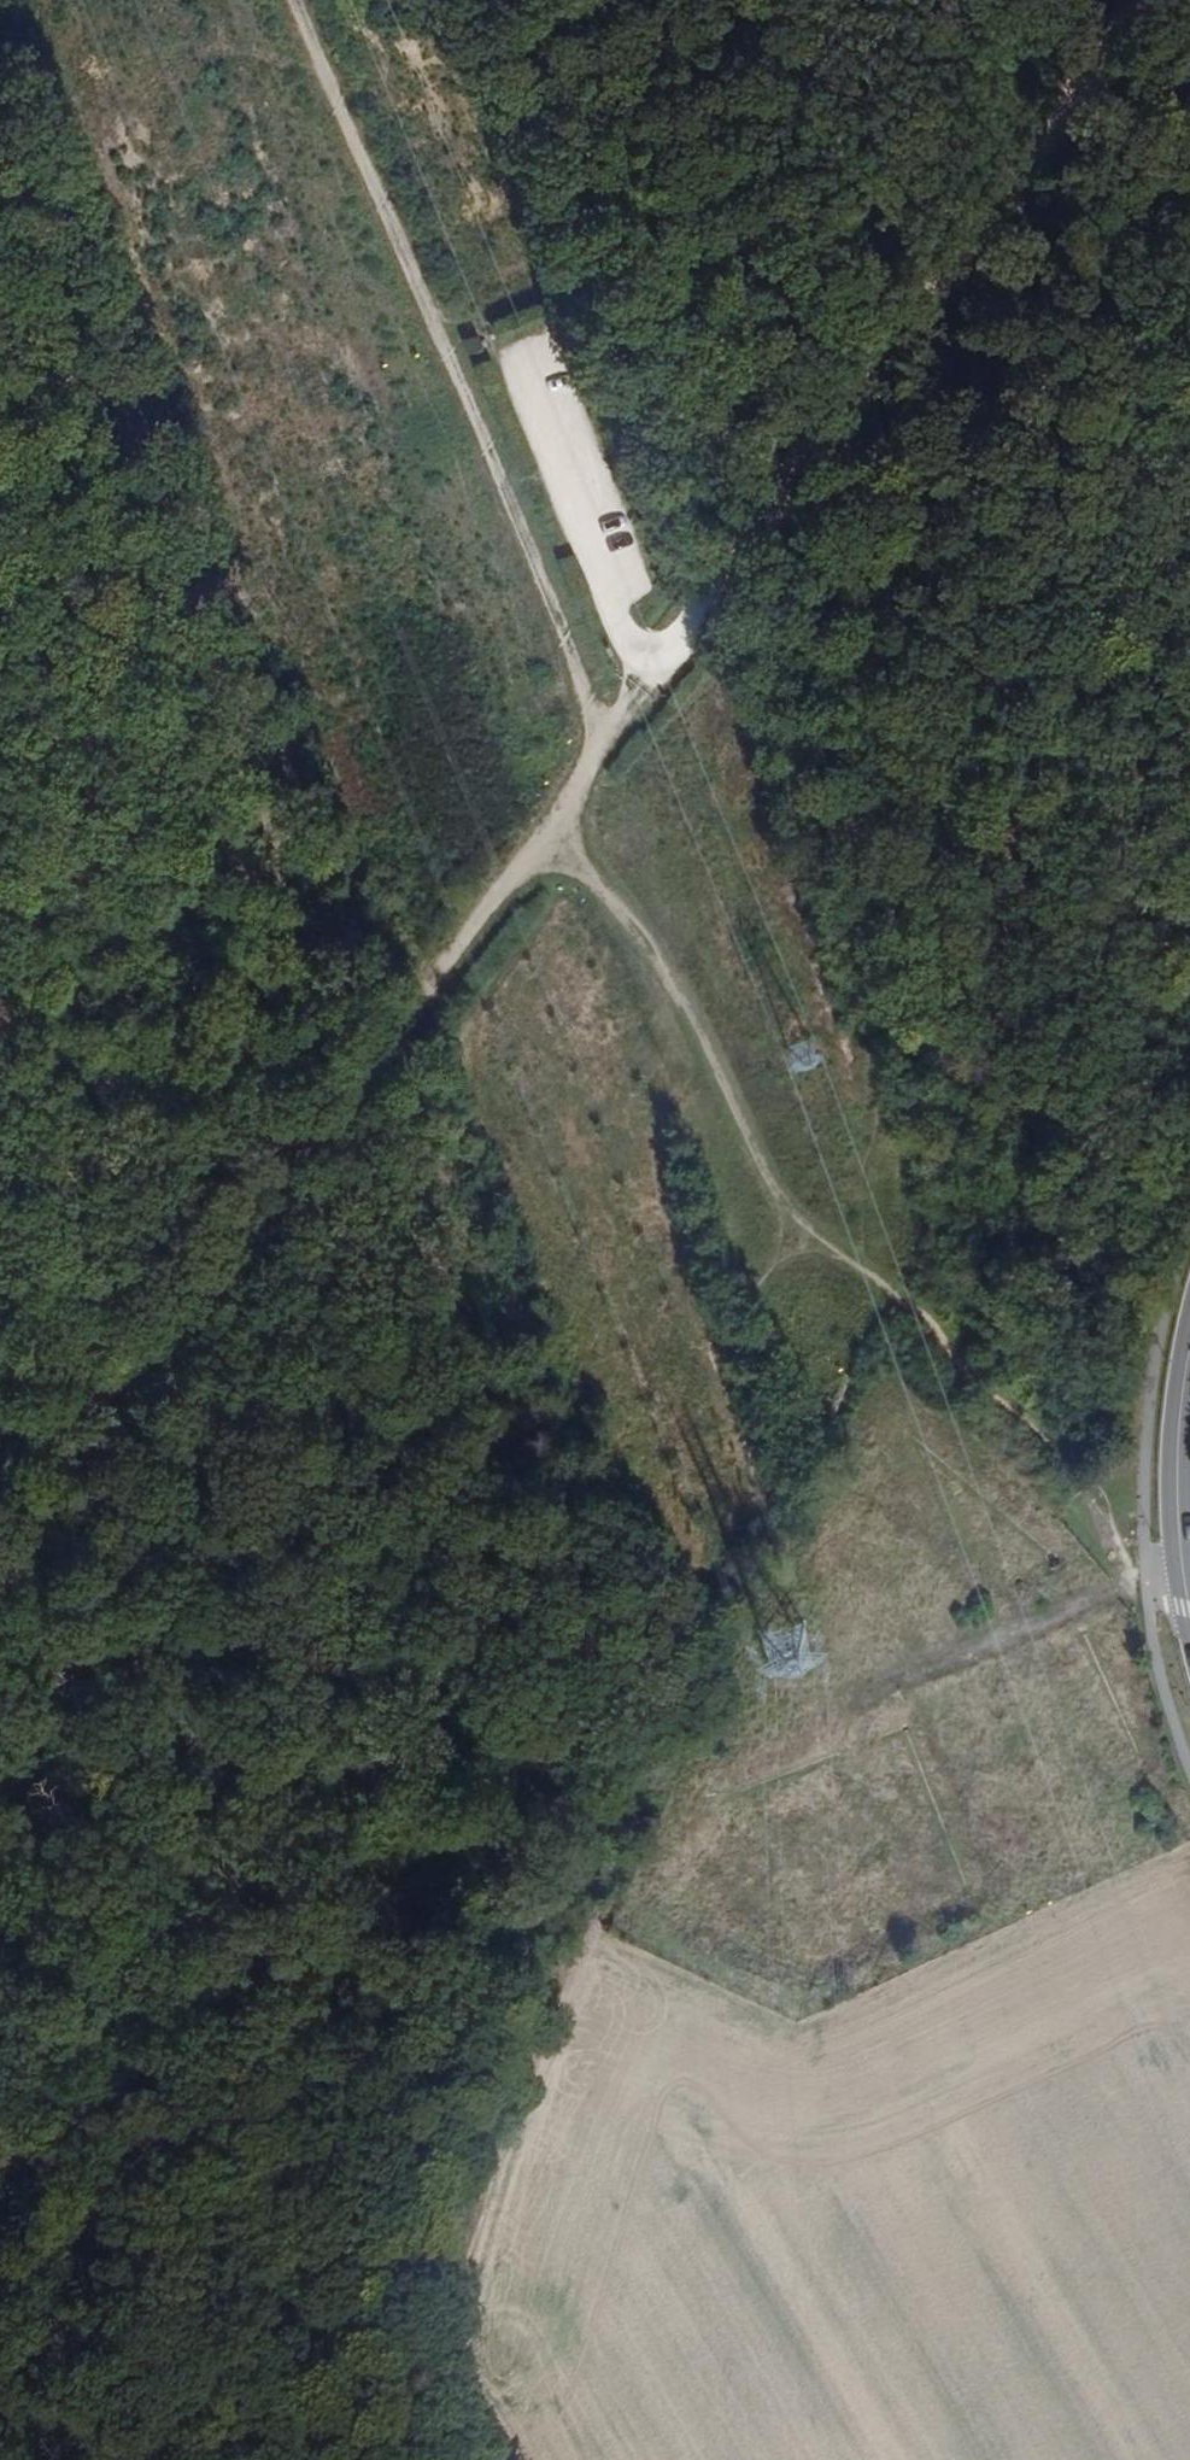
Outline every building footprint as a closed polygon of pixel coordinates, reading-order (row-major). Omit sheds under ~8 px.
[(814,1656),(801,1619),(761,1633),(774,1670),(814,1656)]
